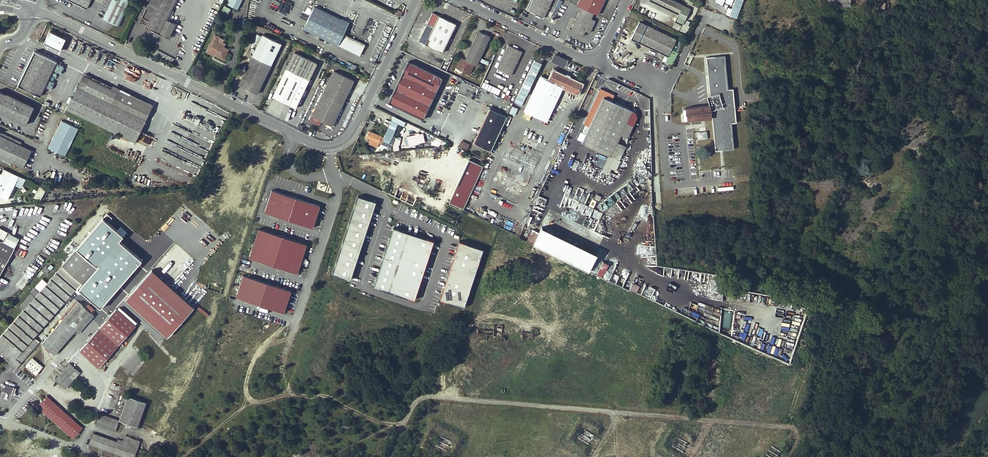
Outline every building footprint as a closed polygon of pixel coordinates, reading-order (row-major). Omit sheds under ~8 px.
[(130,0),(112,0),(103,18),(120,26),(132,1),(130,0)] [(143,16),(149,19),(146,26),(152,28),(154,30),(166,35),(173,21),(167,19),(176,0),(151,0),(143,16)] [(228,4),(238,9),(242,0),(230,0),(228,4)] [(448,2),(443,0),(436,0),(434,5),(445,10),(448,2)] [(526,10),(544,18),(553,0),(531,0),(526,10)] [(596,0),(580,0),(577,5),(582,7),(594,13),(597,14),(602,3),(596,0)] [(672,0),(651,0),(679,14),(675,22),(683,25),(690,9),(672,0)] [(730,16),(738,18),(743,0),(734,0),(730,16)] [(227,13),(231,8),(224,4),(221,10),(227,13)] [(343,34),(349,23),(314,6),(303,28),(360,56),(365,44),(343,34)] [(595,21),(591,19),(594,13),(582,7),(576,20),(571,30),(583,36),(586,30),(590,32),(595,21)] [(442,52),(456,23),(433,12),(427,24),(433,27),(425,44),(442,52)] [(173,21),(166,35),(168,37),(175,23),(173,21)] [(668,56),(676,39),(639,21),(631,38),(668,56)] [(50,30),(44,42),(60,50),(66,38),(50,30)] [(490,36),(478,31),(467,55),(468,56),(466,60),(465,59),(461,57),(456,67),(470,74),(474,64),(476,65),(490,36)] [(253,55),(239,84),(258,93),(271,64),(281,43),(263,34),(253,55)] [(216,43),(219,37),(215,35),(208,49),(217,53),(216,55),(223,59),(228,49),(216,43)] [(511,75),(522,51),(508,45),(497,68),(511,75)] [(40,96),(57,61),(35,50),(18,85),(40,96)] [(296,107),(318,62),(295,51),(274,96),(296,107)] [(551,60),(565,66),(568,58),(554,52),(551,60)] [(711,104),(712,116),(716,148),(736,146),(733,121),(737,121),(733,87),(728,88),(724,54),(706,56),(711,104)] [(423,118),(442,77),(408,61),(389,102),(423,118)] [(332,125),(354,80),(333,70),(310,119),(319,123),(321,120),(332,125)] [(540,76),(524,110),(547,121),(559,96),(563,87),(568,89),(577,94),(582,84),(553,70),(549,80),(540,76)] [(128,73),(126,77),(136,82),(138,78),(128,73)] [(152,107),(84,74),(78,86),(146,119),(152,107)] [(67,109),(135,142),(146,119),(78,86),(67,109)] [(600,88),(589,111),(595,114),(582,142),(611,156),(632,110),(611,100),(614,94),(600,88)] [(520,89),(514,105),(524,109),(527,100),(523,99),(525,95),(520,94),(522,90),(520,89)] [(26,124),(35,107),(0,90),(0,111),(26,124)] [(474,141),(490,149),(510,109),(493,100),(477,134),(478,135),(477,137),(476,136),(474,141)] [(685,107),(686,119),(712,116),(711,104),(685,107)] [(65,156),(78,129),(62,121),(49,148),(65,156)] [(697,131),(698,139),(708,138),(707,130),(697,131)] [(147,147),(152,138),(141,131),(136,141),(147,147)] [(0,132),(0,159),(11,165),(12,162),(23,167),(31,150),(20,145),(21,142),(0,132)] [(413,132),(401,134),(402,141),(414,140),(413,132)] [(373,136),(370,142),(378,146),(381,140),(373,136)] [(390,136),(390,149),(393,149),(400,149),(400,136),(390,136)] [(433,144),(440,146),(442,138),(435,137),(433,144)] [(459,146),(467,149),(470,143),(462,139),(459,146)] [(483,165),(470,159),(450,202),(463,208),(483,165)] [(861,187),(861,188),(869,193),(874,185),(858,176),(854,183),(861,187)] [(597,223),(603,211),(578,200),(582,191),(578,189),(578,190),(573,188),(573,187),(566,184),(556,205),(597,223)] [(33,196),(40,200),(46,189),(40,185),(33,196)] [(272,189),(264,210),(312,226),(319,204),(272,189)] [(376,200),(358,195),(332,272),(350,278),(376,200)] [(658,204),(658,216),(678,215),(678,204),(658,204)] [(16,368),(40,342),(34,337),(77,288),(100,309),(143,261),(119,240),(124,235),(109,222),(113,218),(107,214),(72,254),(39,292),(35,288),(32,291),(36,295),(35,297),(32,293),(20,306),(24,309),(0,337),(0,355),(7,361),(12,365),(16,368)] [(256,225),(247,253),(295,269),(304,240),(256,225)] [(591,267),(598,249),(541,225),(539,231),(532,228),(527,240),(591,267)] [(393,226),(374,284),(415,297),(434,240),(393,226)] [(485,247),(460,238),(440,296),(464,305),(485,247)] [(11,239),(8,244),(15,248),(18,243),(11,239)] [(15,248),(8,244),(0,240),(0,275),(15,248)] [(150,267),(123,297),(166,336),(193,306),(150,267)] [(210,272),(208,278),(220,283),(222,279),(216,277),(217,274),(210,272)] [(244,274),(237,296),(284,311),(291,289),(244,274)] [(633,281),(630,288),(637,291),(640,284),(633,281)] [(78,302),(42,343),(55,354),(75,330),(91,313),(78,302)] [(197,304),(195,307),(206,316),(208,314),(197,304)] [(80,350),(99,367),(136,325),(117,308),(80,350)] [(94,316),(91,313),(75,330),(79,333),(94,316)] [(486,339),(505,341),(505,337),(502,337),(502,325),(494,325),(493,334),(487,334),(486,339)] [(38,362),(33,357),(26,365),(36,374),(40,369),(36,364),(38,362)] [(7,372),(12,365),(7,361),(1,367),(7,372)] [(69,363),(55,379),(60,383),(66,389),(80,373),(69,363)] [(14,395),(16,388),(3,383),(1,390),(14,395)] [(109,389),(98,421),(116,427),(119,420),(137,426),(146,402),(109,389)] [(347,396),(349,401),(357,396),(355,392),(347,396)] [(47,395),(37,406),(73,438),(83,427),(47,395)] [(226,400),(229,405),(237,400),(234,395),(226,400)] [(115,431),(116,427),(98,421),(96,425),(115,431)] [(342,427),(344,431),(352,428),(350,423),(342,427)] [(196,432),(200,436),(206,429),(202,426),(196,432)] [(227,435),(231,439),(238,432),(234,428),(227,435)] [(589,444),(594,436),(584,430),(579,438),(589,444)] [(94,433),(90,444),(127,456),(134,456),(137,448),(123,443),(123,441),(118,439),(117,441),(94,433)] [(447,450),(451,441),(440,437),(436,446),(447,450)] [(683,452),(688,444),(677,438),(673,447),(683,452)] [(124,439),(123,441),(123,443),(137,448),(138,444),(124,439)] [(312,443),(301,448),(305,456),(313,456),(318,454),(312,443)] [(781,453),(771,446),(766,455),(769,456),(778,456),(781,453)]
